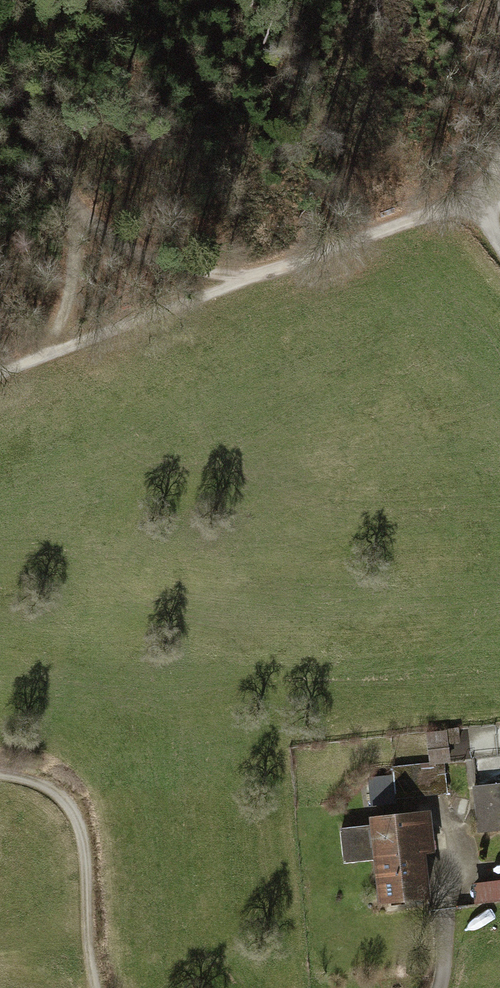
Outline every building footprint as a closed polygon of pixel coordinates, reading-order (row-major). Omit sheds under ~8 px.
[(460,727),(429,731),(432,764),(369,771),(373,804),(452,796),(448,760),(463,758),(460,727)] [(478,784),(482,831),(499,829),(499,782),(478,784)] [(370,854),(375,907),(426,903),(422,858),(436,857),(431,811),(368,817),(369,827),(344,829),(347,856),(370,854)] [(499,900),(499,879),(475,881),(476,902),(499,900)]
